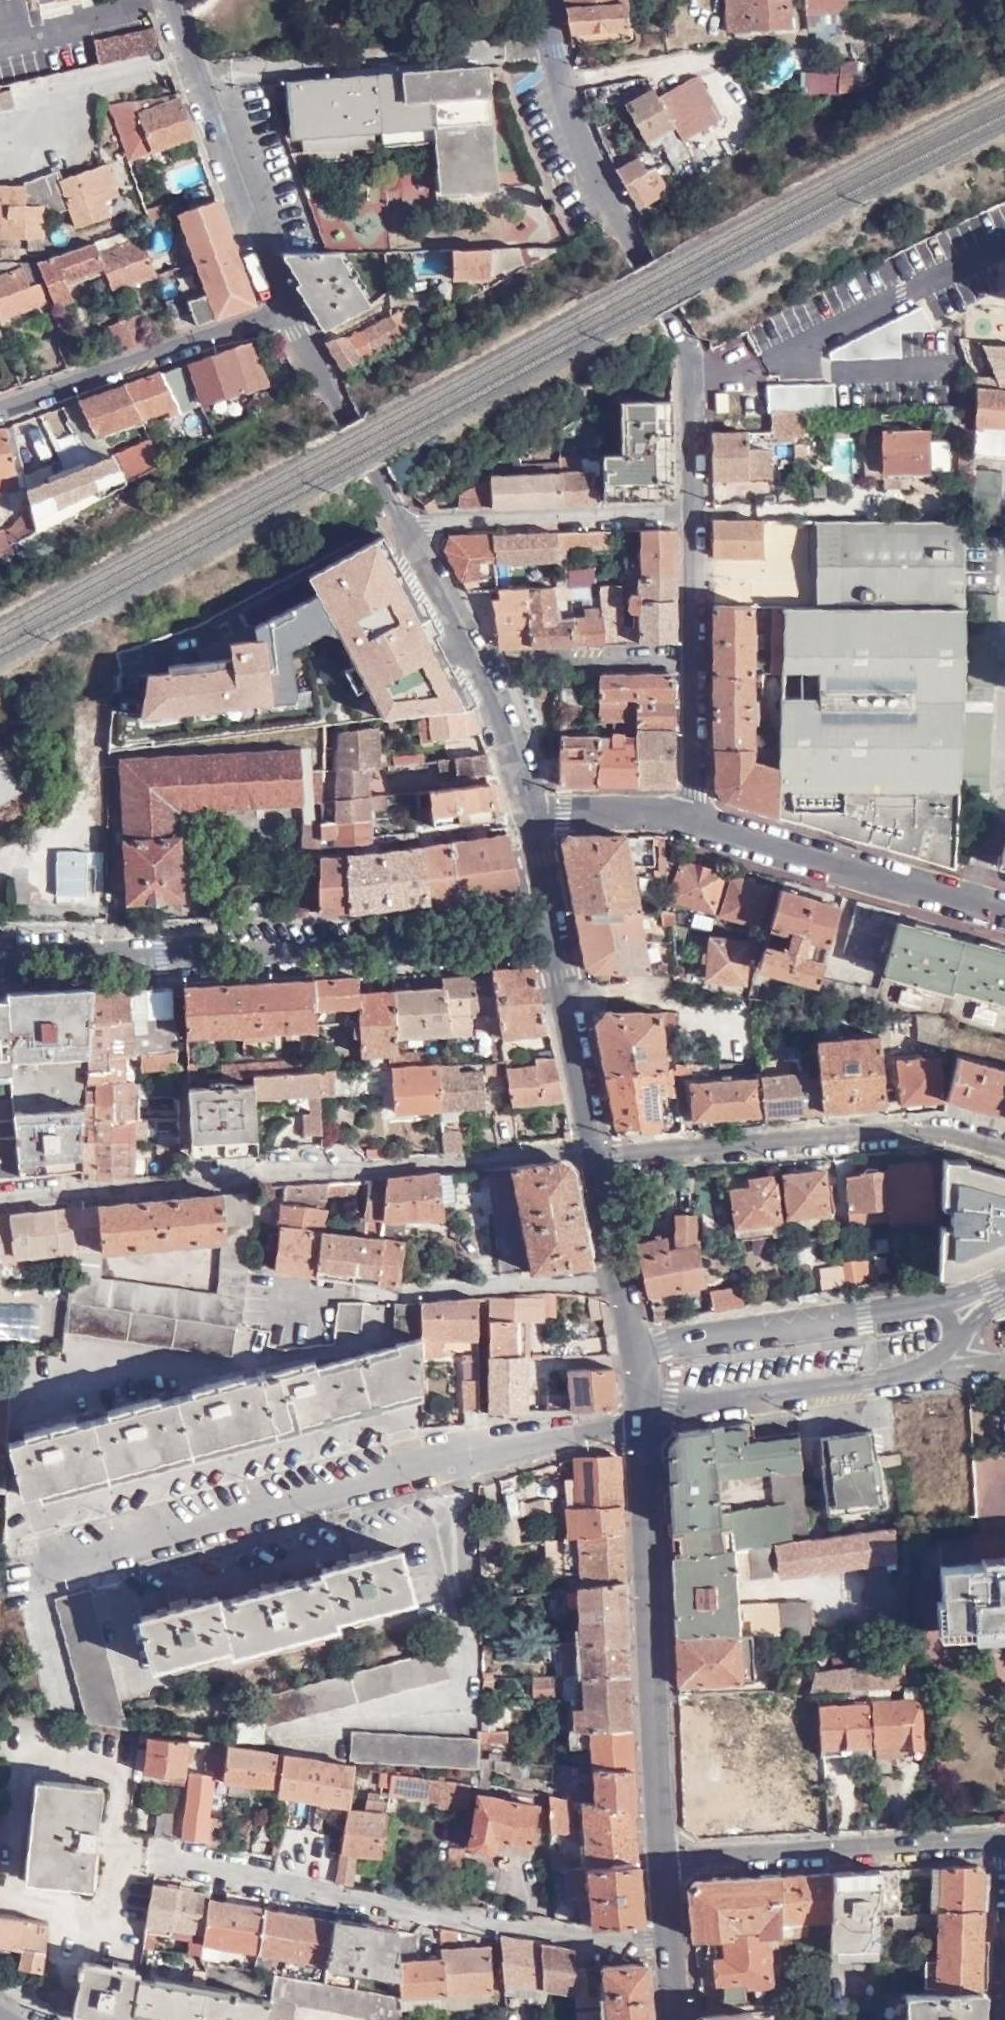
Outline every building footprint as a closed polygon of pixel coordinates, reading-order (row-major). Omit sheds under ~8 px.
[(568,28),(628,25),(627,0),(563,0),(568,28)] [(727,31),(792,27),(790,0),(725,0),(727,31)] [(852,10),(851,0),(804,0),(805,12),(852,10)] [(154,28),(0,62),(0,86),(150,53),(157,38),(154,28)] [(840,90),(860,85),(860,58),(841,59),(840,69),(809,70),(810,92),(824,91),(840,90)] [(438,127),(439,143),(443,193),(497,189),(488,68),(290,84),(294,139),(300,138),(374,132),(383,131),(438,127)] [(659,98),(684,142),(722,120),(699,76),(659,98)] [(15,106),(12,89),(0,92),(0,110),(15,106)] [(674,166),(692,156),(684,142),(659,98),(654,89),(625,105),(652,155),(665,148),(674,166)] [(788,122),(828,100),(824,91),(810,92),(798,98),(780,109),(788,122)] [(182,98),(180,99),(193,137),(195,136),(182,98)] [(193,137),(180,99),(137,114),(134,100),(108,105),(129,162),(193,137)] [(384,147),(439,143),(438,127),(383,131),(384,147)] [(374,132),(300,138),(301,154),(375,147),(374,132)] [(615,166),(639,210),(666,195),(651,175),(645,179),(632,156),(615,166)] [(26,185),(0,186),(0,239),(28,239),(43,239),(43,218),(71,214),(76,229),(109,217),(104,201),(100,192),(115,187),(107,164),(60,181),(58,181),(60,186),(41,193),(41,196),(25,199),(26,185)] [(58,175),(26,185),(25,199),(41,196),(41,193),(60,186),(58,181),(60,181),(58,175)] [(118,196),(115,187),(100,192),(104,201),(118,196)] [(181,199),(185,209),(193,206),(190,196),(181,199)] [(218,200),(216,201),(254,305),(256,304),(218,200)] [(195,209),(185,212),(178,215),(206,293),(187,300),(184,294),(164,301),(169,313),(176,332),(254,305),(216,201),(195,209)] [(148,258),(136,226),(91,241),(102,267),(112,292),(154,274),(148,258)] [(43,239),(28,239),(28,252),(44,250),(43,239)] [(102,267),(91,241),(37,261),(54,306),(73,299),(66,281),(102,267)] [(523,263),(518,247),(452,250),(452,279),(490,279),(490,273),(523,263)] [(170,249),(148,258),(154,274),(158,283),(167,280),(164,270),(176,266),(170,249)] [(326,253),(280,254),(297,283),(294,284),(321,328),(368,305),(337,253),(326,253)] [(46,298),(38,275),(27,279),(22,267),(0,276),(0,317),(46,298)] [(388,316),(401,337),(414,331),(403,308),(388,316)] [(168,334),(176,332),(169,313),(161,316),(168,334)] [(135,346),(148,341),(137,314),(123,320),(135,346)] [(339,364),(346,369),(401,337),(388,316),(344,339),(342,337),(323,341),(332,356),(339,364)] [(117,352),(135,346),(123,320),(107,325),(117,352)] [(67,370),(77,366),(68,340),(58,344),(67,370)] [(264,385),(248,342),(232,348),(248,391),(264,385)] [(961,342),(967,358),(1004,362),(1004,347),(961,342)] [(220,435),(233,428),(219,401),(248,391),(232,348),(181,365),(191,385),(220,435)] [(967,358),(976,384),(1004,387),(1004,362),(967,358)] [(173,391),(191,385),(181,365),(123,385),(124,386),(141,418),(178,405),(173,391)] [(141,418),(124,386),(78,403),(95,434),(141,418)] [(977,407),(975,455),(1004,458),(1004,391),(978,388),(978,391),(978,403),(977,407)] [(969,403),(978,403),(978,391),(969,391),(969,403)] [(769,432),(768,399),(731,399),(731,432),(769,432)] [(673,489),(672,402),(626,403),(626,455),(603,456),(604,502),(663,500),(673,489)] [(68,409),(42,420),(57,456),(82,445),(68,409)] [(801,410),(778,411),(778,414),(778,431),(798,431),(802,431),(801,410)] [(0,430),(0,476),(16,472),(6,428),(0,430)] [(947,470),(947,440),(925,440),(925,429),(879,429),(879,470),(947,470)] [(746,432),(712,432),(712,467),(712,478),(770,476),(769,432),(746,432)] [(131,481),(167,463),(154,440),(114,453),(131,481)] [(599,460),(599,447),(589,447),(589,461),(599,460)] [(34,529),(125,491),(111,456),(20,494),(34,529)] [(567,462),(559,462),(559,475),(560,504),(595,503),(594,473),(568,475),(567,462)] [(974,470),(971,515),(971,523),(999,523),(1003,473),(974,470)] [(0,476),(0,492),(20,488),(16,472),(0,476)] [(458,497),(459,509),(560,504),(559,475),(491,478),(458,497)] [(713,521),(713,556),(763,557),(763,521),(713,521)] [(775,814),(957,866),(959,807),(962,721),(962,685),(963,593),(964,522),(840,522),(839,607),(819,607),(785,606),(777,776),(775,814)] [(830,522),(821,522),(819,607),(839,607),(840,522),(830,522)] [(326,555),(378,527),(376,526),(376,525),(325,554),(326,556),(326,555)] [(326,556),(333,571),(386,543),(378,527),(326,555),(326,556)] [(674,528),(642,529),(643,559),(643,577),(674,575),(674,528)] [(612,549),(612,530),(556,532),(556,551),(557,587),(566,587),(568,587),(568,550),(612,549)] [(556,551),(556,532),(490,534),(491,552),(556,551)] [(491,552),(490,534),(451,536),(444,550),(467,589),(491,589),(491,552)] [(325,554),(289,574),(290,576),(291,575),(326,556),(325,554)] [(326,556),(291,575),(290,576),(290,577),(292,582),(334,573),(326,556)] [(643,577),(643,559),(627,560),(627,586),(643,586),(643,577)] [(291,585),(294,603),(282,605),(291,655),(325,648),(321,626),(345,621),(335,573),(334,573),(292,582),(293,584),(291,585)] [(675,642),(674,575),(643,577),(643,586),(627,586),(601,587),(604,644),(675,642)] [(278,584),(282,605),(294,603),(291,585),(293,584),(292,582),(290,577),(278,584)] [(581,587),(568,587),(566,587),(567,599),(582,599),(581,587)] [(573,644),(604,644),(601,587),(581,587),(582,599),(592,598),(592,610),(584,610),(585,618),(572,618),(573,644)] [(524,588),(491,589),(498,646),(531,646),(524,588)] [(531,646),(573,644),(572,618),(561,617),(552,588),(524,588),(531,646)] [(962,721),(959,807),(987,806),(989,686),(994,686),(994,594),(967,592),(967,685),(962,685),(962,721)] [(250,596),(228,609),(231,619),(235,617),(252,613),(250,596)] [(714,650),(714,673),(750,673),(750,648),(754,648),(754,631),(750,630),(750,606),(714,606),(714,650)] [(772,606),(770,674),(781,673),(783,606),(772,606)] [(213,634),(193,638),(180,640),(187,685),(207,681),(241,674),(245,673),(235,617),(231,619),(228,609),(209,618),(213,634)] [(209,618),(191,627),(193,638),(213,634),(209,618)] [(321,626),(325,648),(342,644),(348,636),(345,621),(321,626)] [(113,652),(118,670),(131,666),(129,647),(113,652)] [(714,673),(714,749),(751,748),(751,722),(755,721),(754,706),(750,705),(750,673),(714,673)] [(241,674),(207,681),(208,693),(227,689),(226,683),(241,680),(241,674)] [(675,674),(597,675),(597,698),(632,698),(632,729),(674,729),(675,674)] [(576,685),(577,675),(561,675),(560,685),(576,685)] [(468,707),(456,682),(431,687),(433,692),(413,693),(416,713),(417,713),(462,708),(468,707)] [(474,707),(461,682),(456,682),(468,707),(474,707)] [(297,711),(312,711),(313,693),(298,692),(297,711)] [(632,698),(597,698),(597,719),(613,719),(613,735),(597,735),(597,785),(633,785),(632,729),(632,698)] [(276,703),(266,704),(269,721),(279,718),(276,703)] [(474,707),(468,707),(469,708),(469,710),(472,716),(478,733),(479,732),(474,707)] [(469,710),(463,711),(466,735),(478,733),(472,716),(469,710)] [(461,711),(418,716),(422,744),(434,742),(433,740),(466,735),(463,711),(461,711)] [(140,725),(108,729),(107,752),(142,748),(140,725)] [(338,730),(337,769),(338,769),(381,764),(379,725),(338,730)] [(674,785),(674,729),(632,729),(633,785),(674,785)] [(597,735),(559,736),(557,784),(597,785),(597,735)] [(303,803),(302,748),(120,758),(125,858),(114,858),(116,875),(127,875),(128,901),(181,900),(179,811),(303,803)] [(303,803),(304,821),(313,823),(314,769),(312,748),(302,748),(303,803)] [(722,799),(775,814),(777,776),(751,768),(751,748),(714,749),(714,786),(722,799)] [(488,772),(484,752),(427,759),(429,776),(440,775),(440,778),(488,772)] [(7,761),(11,769),(17,767),(12,758),(7,761)] [(0,764),(0,800),(21,789),(11,769),(7,761),(0,764)] [(338,792),(322,794),(322,803),(370,796),(367,769),(380,767),(381,764),(338,769),(338,792)] [(323,771),(323,768),(314,769),(313,823),(321,823),(322,803),(322,794),(323,771)] [(494,816),(489,782),(414,791),(417,812),(419,826),(494,816)] [(385,816),(382,794),(370,796),(322,803),(321,823),(321,825),(376,817),(385,816)] [(340,848),(378,843),(380,843),(376,817),(321,825),(320,851),(340,848)] [(303,856),(320,856),(320,851),(321,825),(321,823),(313,823),(304,821),(304,822),(303,856)] [(494,837),(492,827),(449,833),(450,842),(451,842),(494,837)] [(450,842),(449,833),(419,837),(420,846),(450,842)] [(678,921),(678,918),(679,910),(668,909),(667,876),(632,877),(625,834),(570,833),(561,842),(574,911),(640,910),(659,911),(660,921),(678,921)] [(518,889),(508,835),(494,837),(451,842),(450,842),(458,897),(518,889)] [(420,846),(419,837),(380,843),(378,843),(379,851),(420,846)] [(428,901),(458,897),(450,842),(420,846),(428,901)] [(341,856),(379,851),(378,843),(340,848),(341,856)] [(349,912),(428,901),(420,846),(379,851),(341,856),(340,856),(349,912)] [(320,858),(340,856),(341,856),(340,848),(320,851),(320,856),(320,858)] [(318,914),(349,912),(340,856),(320,858),(318,914)] [(679,862),(667,858),(669,877),(671,894),(713,907),(722,872),(680,859),(679,862)] [(760,923),(770,885),(732,874),(722,912),(760,923)] [(829,943),(840,905),(780,887),(769,925),(782,929),(776,947),(764,944),(757,968),(817,986),(820,975),(824,962),(813,958),(817,939),(829,943)] [(896,921),(899,912),(867,903),(857,900),(843,949),(884,962),(896,921)] [(640,910),(574,911),(585,971),(652,972),(640,910)] [(946,936),(896,921),(884,962),(882,968),(949,989),(950,984),(1004,999),(1004,953),(946,936)] [(743,982),(747,941),(712,936),(707,977),(743,982)] [(532,967),(490,969),(492,977),(500,1032),(543,1030),(532,967)] [(870,1009),(876,988),(863,983),(861,986),(820,975),(817,986),(812,1004),(813,1004),(827,1006),(870,1009)] [(357,977),(312,980),(314,1025),(351,1022),(351,1036),(360,1036),(358,994),(357,977)] [(441,981),(442,989),(449,1033),(468,1031),(467,1012),(482,1010),(490,1061),(504,1061),(500,1032),(492,977),(441,981)] [(312,980),(183,987),(185,1036),(314,1029),(314,1025),(312,980)] [(172,988),(130,990),(133,1053),(175,1050),(172,988)] [(442,989),(391,992),(395,1037),(450,1034),(449,1033),(442,989)] [(130,990),(92,992),(86,1070),(110,1069),(109,1054),(133,1053),(130,990)] [(686,991),(674,990),(675,1003),(686,1004),(686,991)] [(92,992),(6,997),(17,1171),(80,1164),(81,1149),(82,1126),(83,1103),(85,1082),(86,1070),(92,992)] [(358,994),(360,1036),(361,1054),(386,1053),(386,1067),(390,1067),(397,1067),(397,1053),(395,1037),(391,992),(358,994)] [(0,998),(0,1173),(17,1171),(6,997),(0,998)] [(827,1006),(813,1004),(814,1016),(827,1016),(827,1006)] [(592,1010),(604,1074),(654,1070),(663,1069),(660,1026),(659,1012),(592,1010)] [(676,1012),(659,1012),(660,1026),(677,1025),(676,1012)] [(913,1043),(946,1047),(948,1018),(915,1014),(913,1043)] [(819,1078),(822,1110),(882,1105),(877,1035),(816,1039),(819,1078)] [(198,1045),(186,1045),(187,1080),(199,1079),(198,1045)] [(432,1053),(397,1053),(397,1067),(433,1065),(432,1053)] [(345,1054),(316,1056),(317,1072),(346,1070),(345,1054)] [(940,1099),(936,1055),(897,1058),(901,1102),(940,1099)] [(949,1097),(1004,1112),(1004,1069),(960,1057),(949,1097)] [(563,1100),(554,1058),(504,1061),(507,1075),(511,1103),(563,1100)] [(252,1076),(293,1073),(292,1060),(218,1064),(219,1078),(252,1076)] [(507,1075),(504,1061),(490,1061),(492,1076),(507,1075)] [(677,1068),(678,1075),(696,1074),(696,1069),(701,1069),(700,1061),(680,1061),(680,1068),(677,1068)] [(459,1073),(458,1063),(454,1064),(436,1064),(440,1107),(483,1104),(481,1072),(459,1073)] [(394,1110),(440,1107),(436,1064),(433,1065),(397,1067),(390,1067),(394,1110)] [(110,1069),(86,1070),(85,1082),(115,1080),(114,1071),(115,1068),(110,1069)] [(317,1072),(318,1095),(358,1093),(356,1069),(346,1070),(317,1072)] [(654,1070),(657,1103),(671,1103),(668,1069),(663,1069),(654,1070)] [(604,1074),(614,1126),(659,1123),(657,1103),(654,1070),(604,1074)] [(310,1147),(321,1146),(318,1095),(317,1072),(293,1073),(252,1076),(253,1084),(253,1098),(308,1095),(310,1147)] [(760,1077),(762,1115),(822,1110),(819,1078),(807,1080),(806,1073),(760,1077)] [(693,1120),(762,1115),(760,1077),(728,1080),(690,1082),(693,1120)] [(115,1080),(85,1082),(83,1103),(129,1100),(128,1079),(115,1080)] [(176,1096),(176,1084),(155,1086),(155,1098),(176,1096)] [(256,1147),(253,1098),(253,1084),(187,1087),(190,1151),(256,1147)] [(176,1096),(155,1098),(155,1110),(177,1108),(176,1096)] [(129,1100),(83,1103),(82,1126),(130,1123),(129,1100)] [(82,1126),(81,1149),(102,1147),(131,1146),(130,1123),(82,1126)] [(443,1153),(459,1152),(458,1133),(442,1134),(443,1153)] [(156,1136),(156,1144),(179,1143),(178,1135),(156,1136)] [(157,1162),(179,1161),(179,1143),(156,1144),(157,1162)] [(102,1147),(100,1175),(132,1173),(131,1146),(102,1147)] [(81,1149),(80,1164),(79,1176),(100,1175),(102,1147),(81,1149)] [(511,1167),(531,1273),(590,1264),(572,1169),(569,1164),(565,1162),(556,1160),(511,1167)] [(885,1169),(889,1218),(932,1215),(928,1165),(885,1169)] [(1004,1240),(1004,1177),(960,1166),(942,1166),(938,1263),(961,1263),(961,1248),(993,1248),(993,1240),(1004,1240)] [(827,1213),(824,1169),(782,1173),(786,1217),(827,1213)] [(881,1175),(877,1170),(863,1171),(861,1175),(846,1177),(848,1210),(885,1208),(883,1175),(881,1175)] [(376,1283),(397,1286),(404,1223),(441,1220),(439,1203),(454,1201),(452,1174),(387,1180),(381,1232),(380,1239),(376,1283)] [(750,1178),(750,1187),(773,1185),(772,1176),(750,1178)] [(381,1232),(387,1180),(368,1181),(365,1212),(352,1211),(351,1229),(381,1232)] [(327,1181),(282,1183),(280,1197),(325,1201),(326,1195),(327,1181)] [(327,1181),(326,1195),(359,1193),(359,1181),(327,1181)] [(773,1185),(750,1187),(730,1190),(736,1236),(774,1232),(774,1236),(782,1235),(777,1184),(773,1185)] [(233,1326),(241,1327),(250,1186),(218,1190),(221,1233),(219,1288),(99,1272),(102,1247),(99,1234),(97,1202),(77,1205),(73,1246),(69,1280),(67,1302),(233,1326)] [(218,1190),(97,1202),(99,1234),(102,1247),(221,1233),(218,1190)] [(274,1269),(376,1283),(380,1239),(322,1232),(325,1207),(280,1204),(274,1269)] [(0,1213),(0,1254),(73,1246),(77,1205),(0,1213)] [(694,1235),(694,1216),(674,1216),(673,1239),(639,1244),(649,1294),(704,1283),(694,1235)] [(845,1284),(867,1281),(865,1257),(843,1260),(843,1265),(845,1284)] [(828,1271),(831,1287),(845,1284),(843,1265),(832,1266),(832,1269),(828,1271)] [(710,1293),(713,1309),(744,1303),(740,1287),(710,1293)] [(491,1361),(527,1359),(527,1322),(545,1322),(546,1316),(556,1316),(557,1295),(546,1295),(546,1298),(491,1298),(491,1361)] [(419,1304),(420,1334),(420,1340),(440,1339),(476,1338),(475,1298),(419,1304)] [(228,1357),(233,1326),(67,1302),(64,1333),(228,1357)] [(363,1303),(356,1303),(336,1303),(333,1332),(360,1334),(363,1303)] [(419,1304),(394,1303),(393,1336),(420,1334),(419,1304)] [(744,1303),(713,1309),(714,1312),(746,1305),(746,1303),(744,1303)] [(440,1339),(420,1340),(420,1357),(440,1356),(440,1339)] [(420,1357),(420,1340),(312,1370),(310,1363),(240,1382),(239,1377),(187,1390),(188,1394),(156,1403),(155,1398),(105,1411),(106,1417),(75,1426),(74,1420),(21,1434),(23,1439),(6,1444),(20,1498),(36,1493),(39,1501),(254,1443),(255,1446),(421,1400),(420,1357)] [(526,1412),(527,1359),(491,1361),(491,1414),(526,1412)] [(478,1407),(477,1360),(463,1361),(463,1408),(478,1407)] [(615,1409),(609,1367),(568,1369),(572,1410),(615,1409)] [(750,1421),(708,1428),(715,1481),(772,1474),(803,1470),(798,1436),(754,1441),(750,1421)] [(667,1443),(673,1557),(812,1537),(803,1470),(772,1474),(777,1508),(720,1516),(715,1481),(708,1428),(677,1433),(667,1443)] [(871,1429),(820,1436),(831,1518),(882,1511),(877,1470),(875,1457),(871,1429)] [(974,1454),(979,1526),(905,1531),(913,1642),(933,1659),(1004,1654),(1004,1452),(974,1454)] [(897,1454),(875,1457),(877,1470),(898,1467),(897,1454)] [(619,1506),(618,1457),(583,1459),(575,1459),(577,1507),(619,1506)] [(620,1531),(619,1506),(577,1507),(567,1508),(567,1535),(620,1531)] [(864,1631),(895,1631),(897,1575),(900,1525),(881,1527),(812,1537),(673,1557),(676,1636),(741,1634),(735,1579),(866,1561),(864,1631)] [(623,1582),(620,1531),(567,1535),(562,1535),(564,1576),(564,1584),(623,1582)] [(564,1576),(562,1535),(550,1537),(551,1577),(564,1576)] [(216,1596),(139,1617),(153,1667),(230,1647),(231,1653),(335,1625),(333,1619),(410,1599),(397,1549),(320,1569),(321,1574),(218,1602),(216,1596)] [(624,1607),(623,1582),(564,1584),(560,1584),(560,1604),(579,1604),(579,1608),(624,1607)] [(89,1590),(52,1600),(83,1724),(124,1729),(89,1590)] [(745,1604),(747,1634),(811,1632),(809,1603),(745,1604)] [(625,1640),(624,1607),(579,1608),(580,1641),(625,1640)] [(676,1636),(678,1683),(742,1681),(741,1634),(676,1636)] [(626,1676),(625,1640),(580,1641),(581,1677),(626,1676)] [(575,1678),(574,1642),(565,1642),(566,1677),(575,1678)] [(440,1652),(254,1695),(260,1724),(446,1681),(440,1652)] [(892,1687),(893,1664),(818,1666),(810,1690),(892,1687)] [(629,1728),(626,1676),(581,1677),(582,1708),(570,1708),(570,1730),(629,1728)] [(566,1692),(566,1677),(530,1678),(529,1693),(566,1692)] [(582,1708),(581,1677),(575,1678),(570,1708),(582,1708)] [(821,1746),(867,1745),(866,1720),(865,1699),(853,1699),(854,1705),(819,1707),(821,1746)] [(920,1747),(918,1700),(875,1703),(878,1757),(901,1755),(900,1748),(920,1747)] [(678,1791),(747,1787),(742,1712),(674,1716),(678,1791)] [(259,1721),(235,1722),(236,1742),(260,1739),(259,1721)] [(630,1770),(629,1728),(570,1730),(569,1730),(569,1746),(588,1745),(590,1772),(630,1770)] [(476,1767),(477,1758),(477,1737),(351,1730),(349,1759),(476,1767)] [(505,1743),(505,1731),(486,1732),(486,1742),(505,1743)] [(186,1743),(147,1739),(143,1774),(183,1779),(186,1743)] [(278,1788),(283,1754),(206,1742),(203,1769),(213,1770),(212,1776),(212,1781),(278,1788)] [(347,1806),(354,1765),(283,1754),(278,1788),(278,1795),(347,1806)] [(490,1787),(491,1760),(477,1758),(476,1767),(475,1784),(490,1787)] [(632,1814),(630,1770),(590,1772),(591,1806),(632,1814)] [(203,1841),(207,1816),(212,1781),(212,1776),(191,1773),(181,1839),(203,1841)] [(413,1777),(392,1774),(390,1791),(411,1794),(413,1777)] [(32,1883),(41,1780),(32,1779),(25,1882),(32,1883)] [(88,1819),(91,1786),(41,1780),(32,1883),(81,1888),(85,1855),(88,1819)] [(101,1786),(91,1786),(88,1819),(97,1820),(101,1786)] [(755,1848),(821,1844),(818,1786),(752,1790),(755,1848)] [(534,1807),(477,1795),(467,1845),(471,1851),(487,1853),(494,1850),(526,1856),(534,1807)] [(634,1839),(632,1814),(591,1806),(547,1797),(547,1832),(571,1830),(570,1811),(581,1812),(586,1869),(636,1866),(635,1850),(634,1839)] [(335,1883),(349,1885),(354,1852),(378,1855),(387,1803),(368,1799),(365,1812),(347,1809),(340,1848),(335,1883)] [(710,1810),(712,1841),(751,1840),(749,1808),(710,1810)] [(154,1837),(169,1838),(172,1815),(158,1813),(154,1837)] [(203,1847),(219,1848),(224,1820),(207,1816),(203,1841),(203,1847)] [(97,1820),(88,1819),(85,1855),(94,1856),(97,1856),(100,1821),(97,1820)] [(272,1872),(290,1875),(296,1841),(277,1838),(274,1859),(272,1872)] [(319,1880),(335,1883),(340,1848),(325,1845),(319,1880)] [(94,1856),(85,1855),(81,1888),(91,1889),(94,1856)] [(566,1871),(575,1870),(574,1859),(549,1861),(549,1872),(566,1871)] [(939,1909),(984,1907),(986,1872),(975,1864),(918,1867),(918,1875),(939,1875),(939,1909)] [(641,1923),(636,1866),(586,1869),(575,1870),(566,1871),(569,1902),(588,1900),(590,1926),(641,1923)] [(880,1911),(893,1910),(895,1910),(895,1868),(880,1869),(880,1911)] [(837,1953),(880,1953),(880,1911),(880,1869),(830,1871),(829,1930),(829,1945),(837,1946),(837,1953)] [(829,1930),(830,1871),(798,1873),(780,1874),(778,1922),(778,1933),(778,1969),(790,1968),(791,1933),(829,1930)] [(689,1890),(693,1936),(711,1936),(767,1934),(778,1933),(778,1922),(780,1874),(700,1878),(689,1890)] [(208,1894),(151,1885),(144,1922),(170,1926),(203,1932),(208,1899),(208,1894)] [(208,1899),(203,1932),(201,1943),(256,1953),(264,1909),(208,1899)] [(935,1990),(980,1990),(982,1952),(984,1907),(939,1909),(895,1910),(893,1910),(892,1925),(914,1924),(914,1920),(938,1919),(935,1990)] [(256,1953),(325,1965),(332,1921),(264,1909),(256,1953)] [(0,1915),(0,1945),(20,1948),(19,1967),(37,1971),(41,1950),(45,1921),(0,1915)] [(325,1965),(400,1977),(399,1932),(332,1921),(325,1965)] [(170,1926),(144,1922),(143,1932),(154,1934),(168,1936),(170,1926)] [(188,1939),(187,1945),(201,1947),(201,1943),(203,1932),(170,1926),(168,1936),(188,1939)] [(441,1927),(441,1938),(457,1940),(458,1930),(441,1927)] [(141,1945),(151,1946),(154,1934),(143,1932),(141,1945)] [(400,1996),(444,1994),(442,1959),(413,1959),(411,1935),(399,1932),(400,1977),(400,1996)] [(767,1934),(711,1936),(714,1980),(720,1979),(722,1997),(742,1995),(741,1978),(746,1977),(746,1982),(768,1980),(767,1934)] [(541,1989),(539,1943),(501,1937),(504,1983),(541,1989)] [(575,1994),(573,1968),(571,1949),(539,1943),(541,1989),(575,1994)] [(187,1945),(186,1952),(203,1955),(201,1947),(187,1945)] [(442,1959),(444,1994),(491,1992),(489,1948),(441,1949),(442,1959)] [(52,1974),(41,1950),(37,1971),(38,1972),(52,1974)] [(113,2019),(129,2019),(136,1975),(136,1971),(123,1970),(124,1962),(109,1960),(108,1966),(80,1961),(75,1992),(70,2012),(113,2019)] [(644,1962),(573,1968),(575,1994),(577,2019),(649,2019),(644,1962)] [(400,1996),(322,1983),(272,1974),(267,1999),(264,2019),(290,2019),(293,2004),(374,2019),(401,2019),(400,1996)] [(267,1999),(136,1975),(129,2019),(264,2019),(267,1999)] [(980,1990),(935,1990),(879,1992),(879,2005),(879,2019),(979,2019),(980,1990)] [(879,2005),(879,1992),(856,1992),(857,2005),(879,2005)] [(701,2019),(779,2019),(779,2007),(700,2014),(701,2019)]
